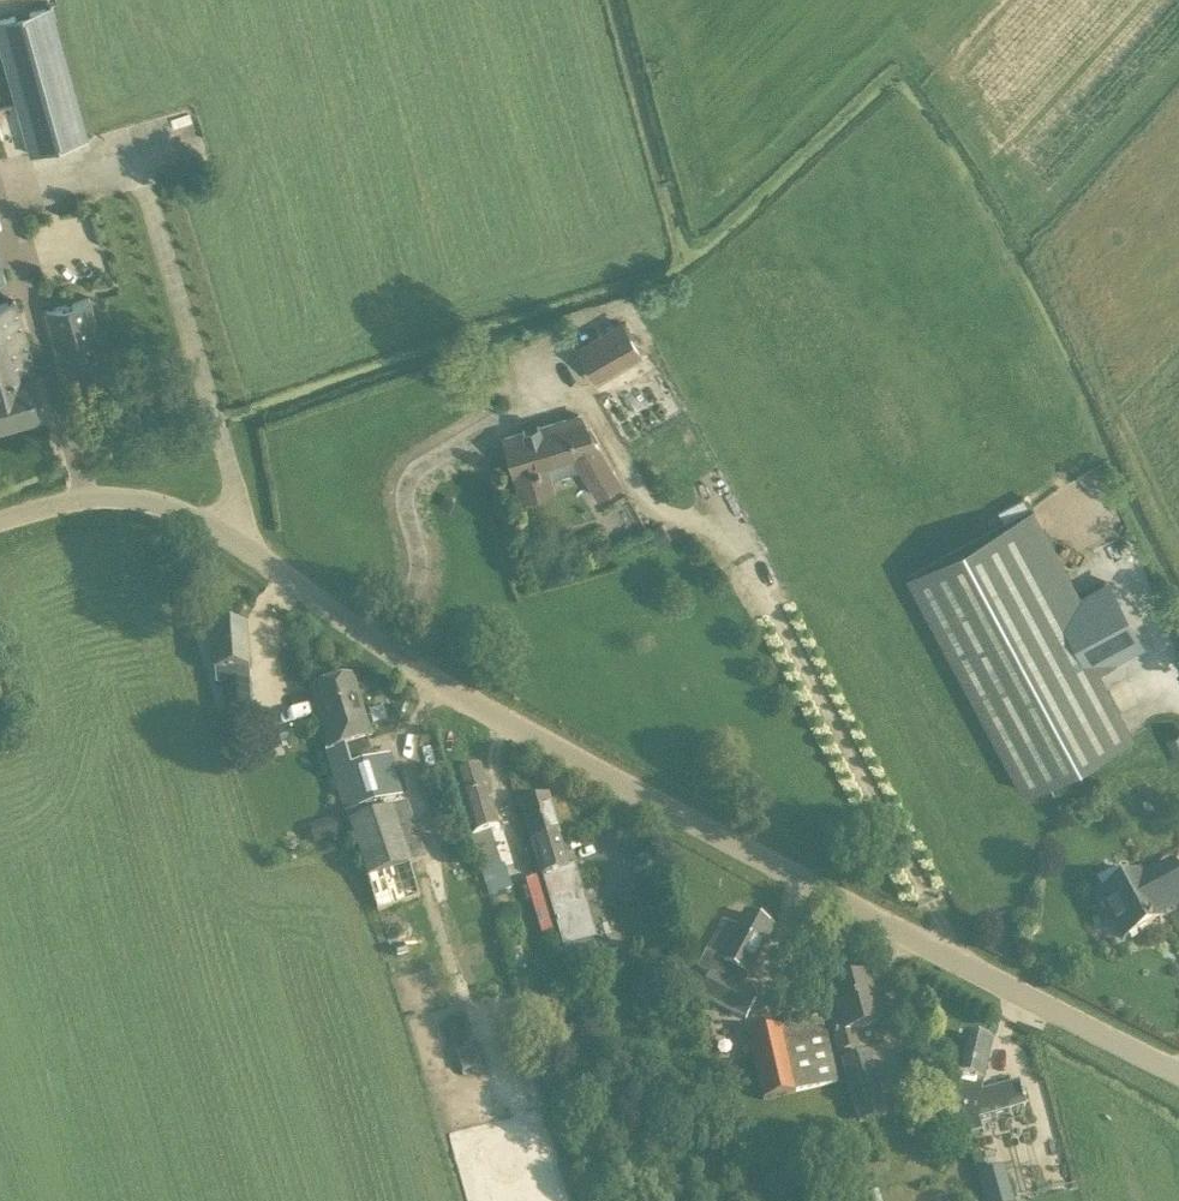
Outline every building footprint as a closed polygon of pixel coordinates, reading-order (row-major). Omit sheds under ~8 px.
[(52,4),(0,18),(0,53),(29,156),(89,139),(52,4)] [(89,297),(43,310),(58,362),(103,350),(89,297)] [(0,304),(0,423),(38,412),(26,369),(35,367),(16,299),(0,304)] [(579,349),(597,379),(640,353),(622,323),(579,349)] [(596,494),(616,482),(578,416),(504,437),(521,496),(540,491),(533,469),(574,455),(596,494)] [(1032,508),(907,575),(1023,792),(1131,735),(1097,670),(1113,661),(1032,508)] [(245,630),(210,632),(213,672),(215,706),(219,706),(221,728),(250,725),(245,669),(248,669),(245,630)] [(348,680),(313,691),(331,750),(325,752),(324,753),(322,753),(346,826),(348,825),(366,881),(363,882),(375,915),(419,900),(410,868),(425,863),(406,806),(404,807),(389,754),(372,759),(366,741),(348,680)] [(1167,738),(1178,762),(1178,731),(1167,738)] [(472,838),(471,838),(481,873),(480,873),(488,897),(511,889),(504,868),(501,869),(489,833),(498,830),(479,769),(454,777),(472,838)] [(519,807),(540,878),(567,972),(595,962),(567,871),(565,864),(547,799),(519,807)] [(319,826),(325,842),(340,838),(334,821),(319,826)] [(426,873),(440,915),(481,902),(467,860),(426,873)] [(1165,918),(1163,915),(1178,906),(1178,873),(1172,861),(1142,877),(1140,872),(1097,896),(1122,941),(1165,918)] [(506,920),(501,905),(487,909),(492,925),(506,920)] [(469,913),(444,921),(461,974),(503,961),(494,931),(476,937),(469,913)] [(708,977),(697,998),(745,1022),(755,1001),(738,993),(738,992),(772,930),(743,914),(735,929),(723,925),(697,971),(708,977)] [(865,978),(830,988),(838,1016),(826,1019),(836,1056),(858,1050),(854,1033),(879,1025),(865,978)] [(761,1103),(837,1084),(822,1020),(745,1037),(761,1103)] [(952,1082),(949,1090),(956,1108),(969,1157),(982,1154),(978,1136),(988,1133),(984,1120),(986,1119),(982,1100),(973,1102),(971,1087),(981,1090),(982,1083),(990,1045),(962,1038),(955,1068),(948,1066),(945,1080),(952,1082)] [(868,1054),(839,1062),(857,1126),(886,1118),(868,1054)] [(978,1175),(985,1200),(1012,1200),(1003,1169),(978,1175)]
